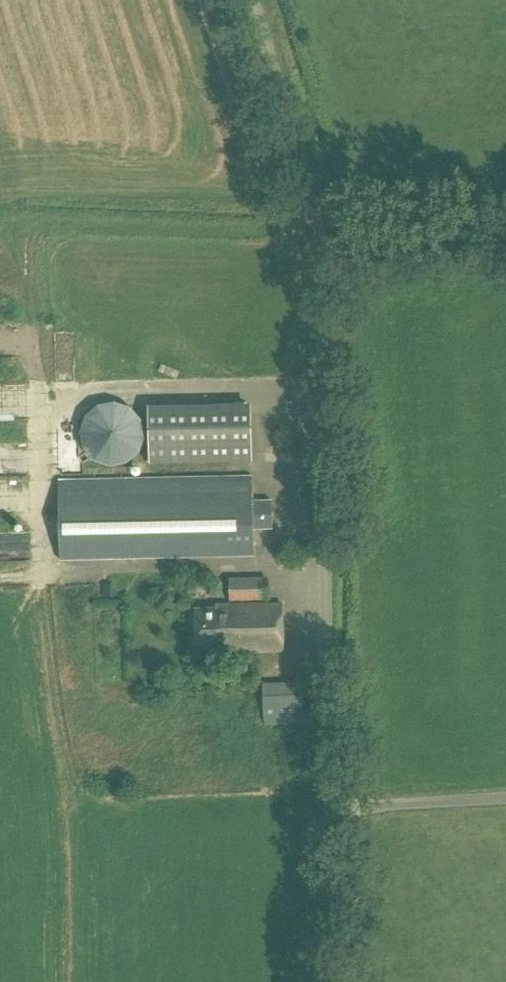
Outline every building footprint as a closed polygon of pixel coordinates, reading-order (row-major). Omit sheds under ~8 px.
[(0,325),(0,334),(10,334),(10,325),(0,325)] [(86,363),(87,339),(66,338),(66,363),(86,363)] [(0,390),(0,404),(41,405),(41,390),(0,390)] [(78,431),(92,459),(122,461),(140,436),(140,433),(125,407),(94,406),(78,431)] [(151,408),(152,464),(252,463),(252,408),(151,408)] [(261,423),(262,442),(273,442),(273,423),(261,423)] [(59,480),(61,559),(254,555),(254,529),(273,528),(272,500),(253,500),(253,476),(59,480)] [(274,597),(273,580),(235,582),(236,598),(274,597)] [(104,597),(112,596),(111,584),(103,585),(104,597)] [(196,609),(197,649),(229,648),(229,652),(284,651),(283,605),(228,606),(228,609),(196,609)] [(264,683),(265,724),(303,724),(302,683),(264,683)] [(160,689),(146,689),(146,701),(159,702),(160,689)]
